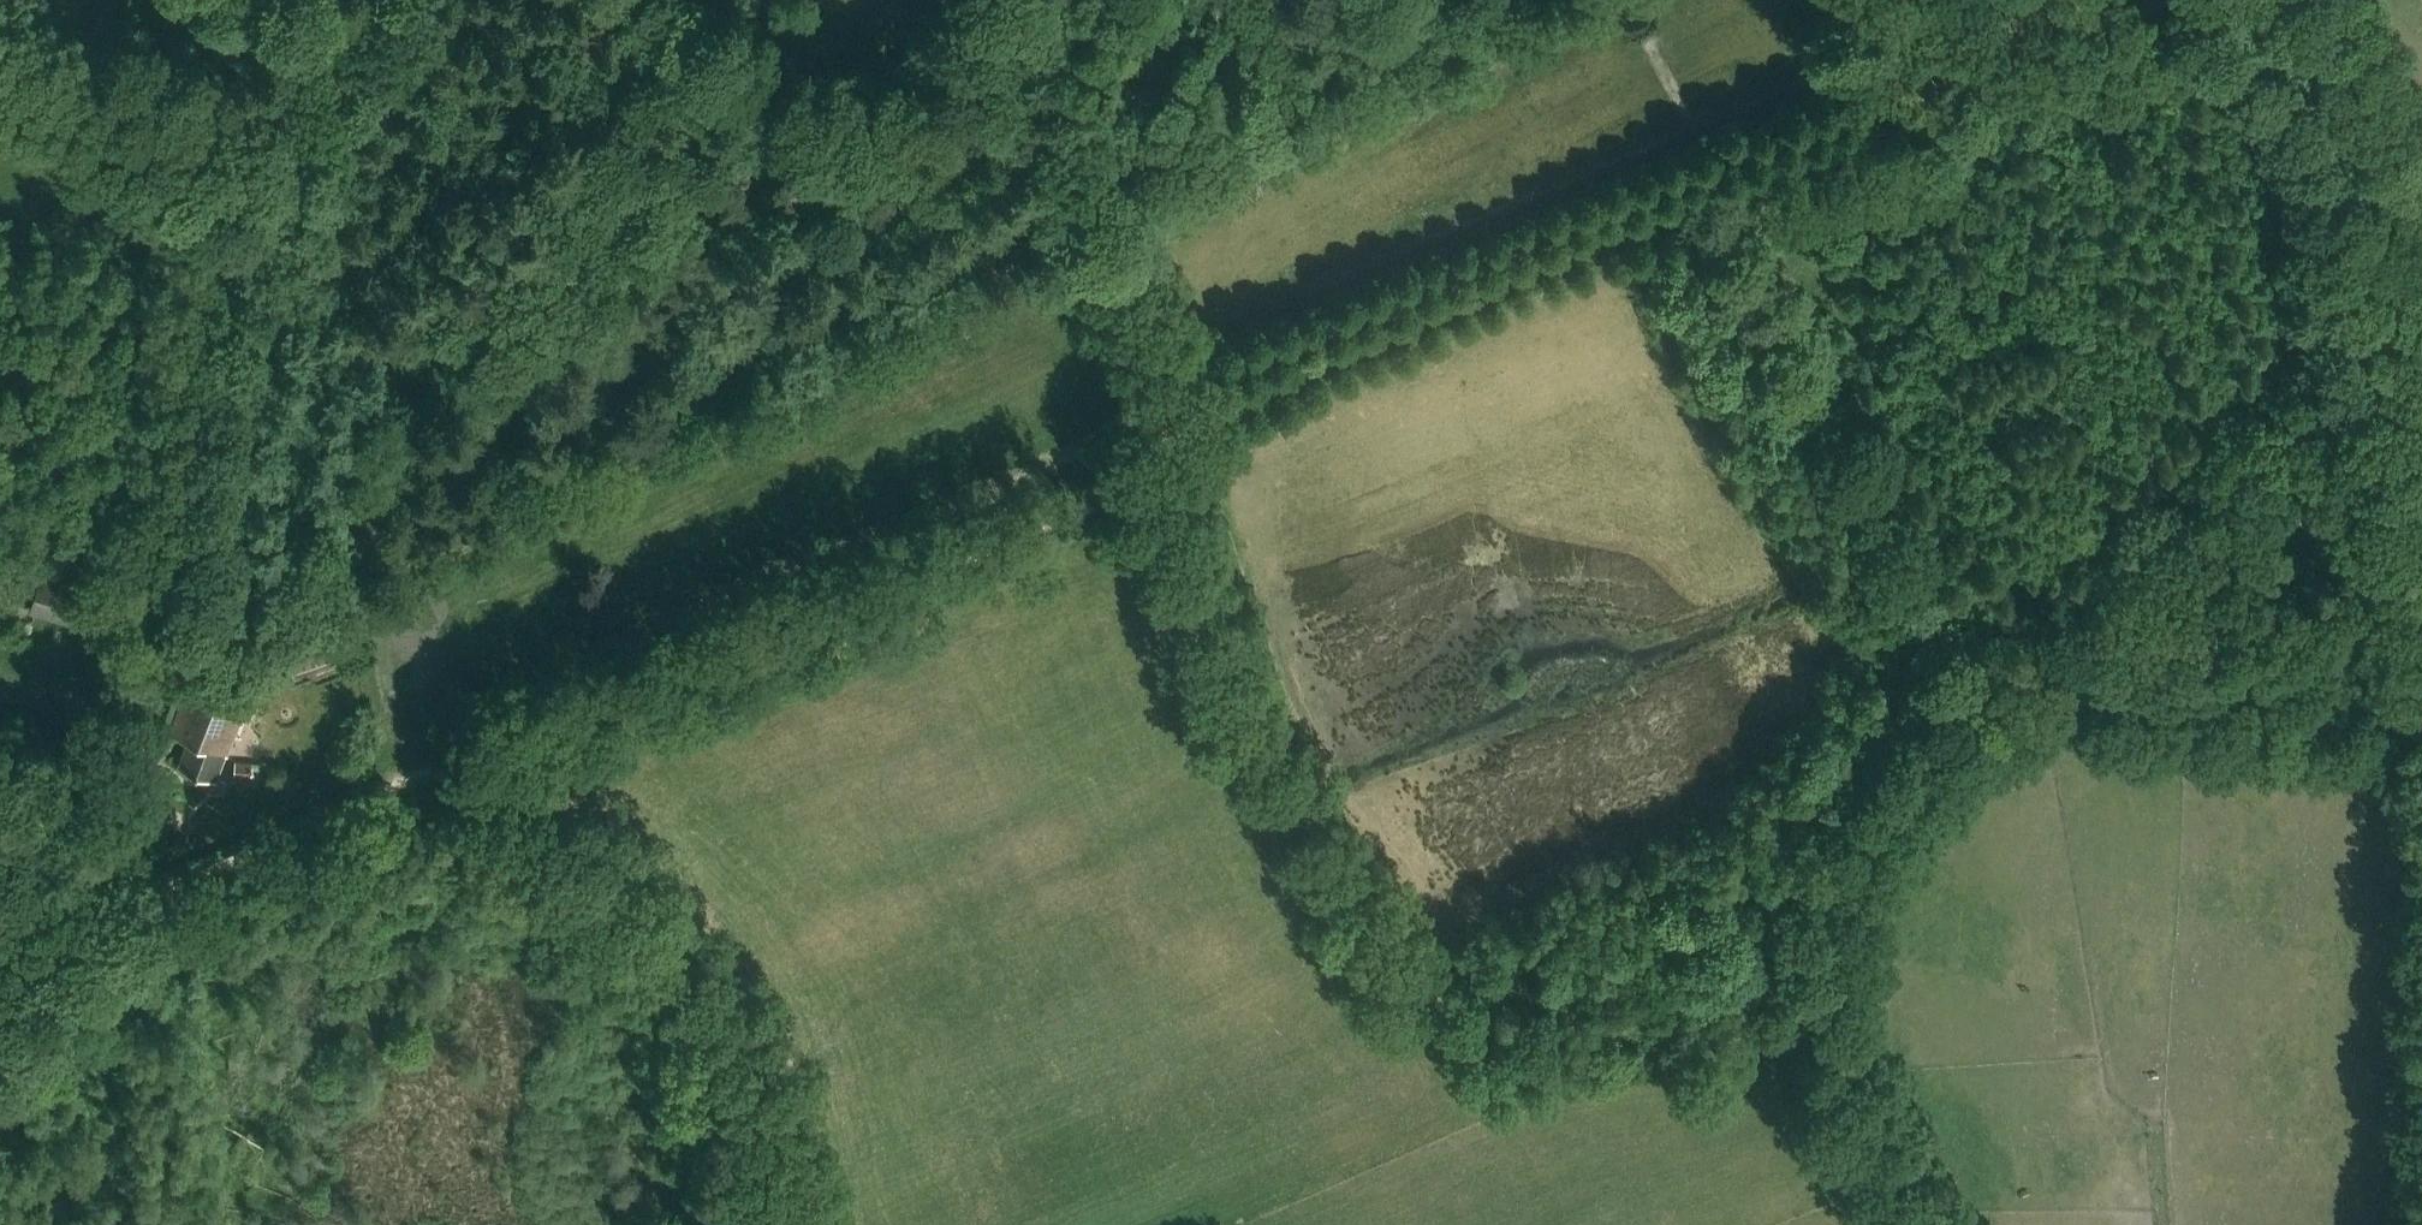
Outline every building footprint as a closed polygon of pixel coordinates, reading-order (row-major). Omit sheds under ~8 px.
[(91,627),(101,591),(41,573),(31,609),(91,627)] [(287,641),(299,681),(345,668),(332,627),(287,641)] [(227,756),(252,692),(194,670),(170,734),(188,740),(178,766),(217,781),(226,756),(227,756)] [(255,761),(234,759),(233,774),(239,775),(253,776),(255,761)] [(252,787),(253,776),(239,775),(238,786),(252,787)]
